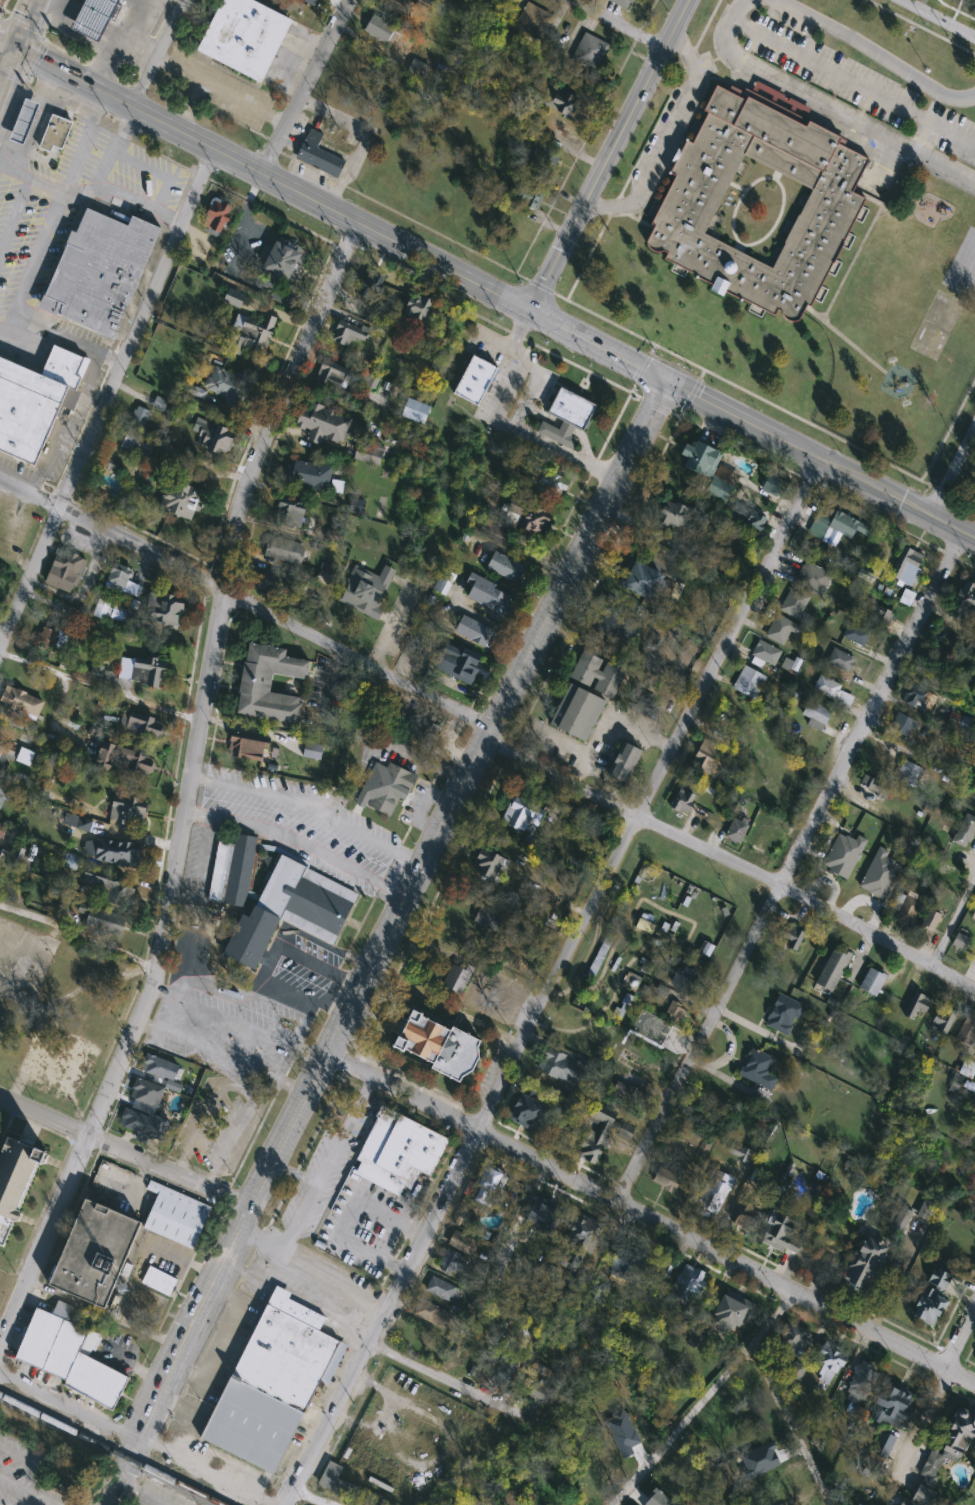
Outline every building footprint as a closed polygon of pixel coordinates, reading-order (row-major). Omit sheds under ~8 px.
[(77,16),(84,0),(117,0),(104,30),(98,43),(70,30),(77,16)] [(195,48),(220,0),(257,0),(292,18),(259,81),(195,48)] [(380,2),(381,0),(408,0),(399,14),(380,2)] [(625,10),(609,0),(631,0),(625,10)] [(515,25),(528,2),(555,17),(542,40),(515,25)] [(396,26),(385,44),(363,31),(374,13),(396,26)] [(609,45),(596,72),(571,60),(584,33),(609,45)] [(543,107),(556,79),(585,93),(573,120),(543,107)] [(799,318),(806,303),(810,305),(814,298),(821,302),(829,287),(821,283),(828,272),(834,275),(842,261),(835,258),(842,245),(848,248),(855,235),(848,231),(855,217),(862,221),(868,208),(861,204),(865,197),(851,190),(867,157),(836,141),(839,135),(805,117),(810,108),(756,80),(751,90),(745,87),(743,91),(731,84),(728,90),(716,83),(703,108),(707,110),(691,141),(686,138),(681,148),(677,146),(670,159),(674,160),(668,171),(675,174),(650,222),(653,224),(646,239),(647,243),(649,246),(653,249),(657,249),(661,249),(663,248),(666,250),(663,256),(674,262),(671,269),(683,275),(687,268),(697,273),(696,275),(710,282),(707,287),(722,294),(724,289),(741,298),(742,296),(752,301),(748,308),(761,315),(765,308),(774,313),(777,308),(781,309),(782,313),(784,316),(787,318),(792,320),(795,319),(799,318)] [(38,105),(21,145),(7,139),(24,99),(38,105)] [(50,154),(36,148),(52,114),(73,124),(61,150),(54,146),(50,154)] [(345,162),(338,178),(296,158),(310,129),(324,135),(317,148),(345,162)] [(560,153),(538,211),(514,202),(536,144),(560,153)] [(230,205),(227,214),(230,215),(226,225),(223,224),(219,233),(201,225),(212,200),(213,199),(214,199),(216,198),(230,205)] [(111,338),(159,229),(130,216),(126,226),(85,208),(74,233),(69,231),(36,309),(55,317),(56,314),(111,338)] [(300,249),(298,255),(304,258),(290,285),(258,269),(260,265),(257,263),(266,245),(271,247),(273,242),(278,245),(281,240),(300,249)] [(365,271),(384,278),(381,285),(401,293),(394,310),(376,303),(356,295),(365,271)] [(431,302),(422,324),(402,316),(411,294),(431,302)] [(276,319),(263,356),(242,348),(240,355),(227,351),(239,316),(260,324),(263,315),(276,319)] [(332,341),(339,318),(369,327),(362,350),(332,341)] [(61,407),(68,410),(88,360),(55,345),(41,377),(0,359),(0,453),(35,468),(61,407)] [(495,365),(475,402),(452,390),(472,353),(495,365)] [(352,369),(346,391),(316,382),(321,361),(352,369)] [(215,367),(235,375),(236,372),(253,379),(242,406),(206,391),(207,388),(204,387),(207,378),(210,379),(215,367)] [(558,384),(595,403),(581,429),(574,425),(570,433),(576,436),(571,447),(535,429),(541,418),(557,427),(561,419),(544,410),(558,384)] [(423,426),(400,417),(407,398),(431,408),(423,426)] [(304,400),(352,417),(341,447),(322,440),(320,447),(306,441),(309,433),(294,428),(304,400)] [(235,435),(228,452),(218,455),(193,444),(203,420),(227,430),(226,432),(235,435)] [(157,443),(148,460),(120,446),(129,429),(157,443)] [(722,454),(712,475),(733,485),(725,504),(703,494),(709,481),(682,468),(687,458),(678,454),(683,444),(691,447),(694,441),(722,454)] [(331,469),(326,492),(288,483),(294,460),(331,469)] [(569,481),(560,501),(535,490),(543,470),(569,481)] [(201,491),(198,501),(202,502),(198,513),(193,512),(190,521),(157,510),(167,479),(201,491)] [(299,530),(273,522),(280,498),(306,505),(299,530)] [(550,514),(540,537),(503,521),(513,498),(550,514)] [(655,524),(662,501),(690,509),(683,532),(655,524)] [(728,518),(735,502),(766,518),(759,533),(728,518)] [(870,528),(866,536),(855,530),(848,545),(811,525),(818,511),(832,519),(837,511),(870,528)] [(264,558),(267,537),(304,544),(300,565),(264,558)] [(892,580),(907,548),(926,556),(911,589),(892,580)] [(88,562),(77,587),(74,586),(70,595),(45,584),(58,550),(88,562)] [(526,567),(517,585),(484,570),(493,552),(526,567)] [(780,610),(805,560),(829,572),(804,621),(780,610)] [(664,577),(651,603),(620,588),(633,562),(664,577)] [(115,563),(133,570),(128,581),(143,587),(138,599),(123,593),(121,597),(103,589),(115,563)] [(380,619),(339,605),(352,567),(379,576),(383,565),(396,569),(380,619)] [(503,618),(460,601),(470,576),(513,594),(503,618)] [(965,581),(974,586),(974,625),(950,612),(965,581)] [(185,599),(182,628),(145,623),(147,607),(159,608),(161,596),(164,597),(164,595),(172,596),(172,598),(185,599)] [(94,616),(99,600),(111,604),(106,620),(94,616)] [(862,614),(868,601),(893,613),(887,625),(862,614)] [(109,618),(114,606),(131,612),(127,624),(109,618)] [(593,633),(606,607),(639,622),(626,649),(593,633)] [(493,632),(484,649),(453,632),(463,615),(493,632)] [(784,647),(765,636),(777,615),(797,626),(784,647)] [(871,634),(862,648),(842,635),(851,621),(871,634)] [(60,630),(50,653),(32,646),(38,632),(41,633),(44,627),(49,629),(50,626),(60,630)] [(773,666),(751,655),(759,640),(781,652),(773,666)] [(309,662),(307,676),(303,676),(302,680),(272,675),(269,693),(298,698),(297,703),(302,704),(298,724),(236,714),(240,694),(238,694),(243,663),(245,664),(248,644),(286,650),(285,658),(309,662)] [(482,662),(470,686),(434,669),(445,645),(482,662)] [(826,662),(834,648),(855,660),(848,674),(826,662)] [(612,699),(568,680),(580,652),(624,671),(612,699)] [(166,664),(164,682),(159,682),(158,689),(144,687),(145,683),(129,681),(132,659),(145,661),(146,657),(158,659),(157,663),(166,664)] [(754,701),(732,690),(744,666),(766,678),(754,701)] [(835,701),(813,690),(820,675),(841,686),(839,690),(854,698),(846,714),(831,707),(835,701)] [(901,703),(911,684),(926,693),(916,711),(901,703)] [(548,727),(566,685),(604,702),(586,744),(548,727)] [(19,725),(0,717),(0,702),(2,697),(11,700),(16,689),(27,693),(26,696),(39,701),(32,719),(23,715),(19,725)] [(649,717),(634,710),(640,698),(655,705),(649,717)] [(809,719),(801,715),(809,701),(832,713),(821,732),(806,724),(809,719)] [(906,738),(889,729),(898,713),(915,722),(906,738)] [(165,730),(163,737),(157,740),(147,737),(147,739),(123,733),(128,715),(143,719),(143,717),(154,720),(153,722),(161,724),(165,730)] [(948,729),(949,715),(966,715),(965,730),(948,729)] [(257,739),(254,755),(247,753),(246,760),(228,757),(232,735),(257,739)] [(689,764),(706,738),(723,749),(714,762),(718,765),(709,778),(689,764)] [(2,752),(0,757),(0,739),(18,746),(13,757),(2,752)] [(101,741),(145,754),(144,757),(152,760),(155,765),(153,772),(147,776),(140,774),(139,776),(136,775),(134,782),(92,768),(101,741)] [(605,775),(623,743),(641,752),(623,785),(605,775)] [(28,767),(15,761),(21,748),(34,754),(28,767)] [(922,769),(913,787),(896,779),(904,760),(922,769)] [(418,777),(409,794),(407,793),(403,801),(399,798),(389,818),(365,806),(364,809),(354,804),(375,764),(386,769),(389,763),(418,777)] [(860,784),(867,772),(892,787),(886,799),(860,784)] [(9,787),(0,783),(0,809),(9,787)] [(671,806),(681,788),(696,797),(686,814),(671,806)] [(147,802),(142,824),(131,822),(130,827),(116,825),(116,822),(108,820),(114,796),(119,797),(120,792),(133,795),(132,797),(140,799),(139,800),(147,802)] [(510,794),(499,817),(517,827),(525,812),(530,815),(535,804),(513,794),(512,795),(510,794)] [(749,824),(740,845),(724,838),(733,817),(749,824)] [(357,889),(336,944),(277,921),(257,973),(222,959),(240,911),(217,901),(242,836),(273,848),(264,869),(271,872),(277,858),(357,889)] [(137,869),(141,846),(98,837),(93,859),(137,869)] [(503,856),(491,879),(477,872),(480,865),(475,862),(478,857),(475,855),(479,846),(488,851),(489,849),(503,856)] [(136,883),(86,868),(81,883),(109,892),(105,902),(119,906),(121,899),(131,902),(136,883)] [(895,876),(877,915),(860,907),(878,868),(895,876)] [(905,894),(921,899),(911,928),(896,923),(905,894)] [(126,918),(121,937),(83,926),(86,917),(77,914),(80,904),(126,918)] [(479,909),(479,936),(448,936),(448,909),(479,909)] [(940,916),(932,933),(920,927),(928,910),(940,916)] [(797,949),(775,938),(784,922),(806,933),(797,949)] [(951,946),(957,933),(970,939),(965,952),(951,946)] [(832,994),(816,987),(833,946),(850,953),(832,994)] [(441,984),(449,988),(450,986),(460,991),(473,964),(462,959),(459,965),(452,961),(441,984)] [(875,998),(858,989),(869,968),(886,977),(875,998)] [(693,981),(689,990),(671,983),(675,974),(693,981)] [(766,1026),(777,995),(804,1004),(792,1036),(766,1026)] [(928,1014),(909,1014),(909,996),(928,996),(928,1014)] [(481,1039),(478,1045),(479,1056),(471,1072),(464,1076),(462,1080),(432,1066),(434,1062),(404,1047),(402,1050),(396,1046),(414,1010),(421,1013),(420,1015),(450,1030),(452,1025),(481,1039)] [(932,1013),(952,1013),(952,1032),(932,1032),(932,1013)] [(966,1017),(974,1021),(974,1029),(967,1047),(955,1041),(966,1017)] [(771,1092),(738,1075),(752,1047),(774,1059),(767,1072),(779,1077),(771,1092)] [(573,1088),(536,1070),(546,1049),(584,1067),(573,1088)] [(180,1066),(172,1083),(145,1072),(147,1067),(142,1065),(147,1053),(180,1066)] [(164,1089),(155,1109),(133,1101),(137,1091),(132,1089),(137,1079),(164,1089)] [(574,1157),(592,1102),(605,1106),(613,1081),(640,1090),(628,1124),(634,1126),(631,1138),(608,1131),(598,1165),(574,1157)] [(548,1109),(536,1134),(506,1119),(519,1094),(548,1109)] [(379,1105),(449,1140),(430,1178),(412,1169),(398,1197),(353,1175),(360,1162),(355,1160),(376,1118),(373,1116),(379,1105)] [(124,1108),(120,1118),(125,1120),(122,1127),(148,1137),(151,1130),(157,1132),(162,1120),(144,1112),(143,1115),(124,1108)] [(42,1155),(10,1141),(1,1161),(0,1161),(0,1244),(3,1245),(42,1155)] [(661,1167),(671,1174),(676,1166),(686,1173),(670,1195),(651,1181),(661,1167)] [(481,1205),(481,1168),(501,1168),(501,1205),(481,1205)] [(692,1211),(714,1169),(734,1180),(712,1222),(692,1211)] [(193,1250),(212,1208),(150,1181),(146,1190),(157,1195),(143,1228),(193,1250)] [(143,1225),(106,1311),(48,1286),(85,1200),(143,1225)] [(733,1224),(738,1212),(754,1218),(749,1231),(733,1224)] [(760,1241),(772,1212),(807,1227),(794,1256),(760,1241)] [(552,1259),(578,1216),(602,1230),(577,1273),(552,1259)] [(471,1254),(448,1244),(454,1230),(477,1241),(471,1254)] [(886,1248),(868,1293),(841,1282),(860,1237),(886,1248)] [(464,1254),(461,1275),(439,1272),(442,1251),(464,1254)] [(615,1251),(644,1262),(635,1285),(606,1273),(615,1251)] [(705,1274),(688,1305),(667,1294),(684,1263),(705,1274)] [(178,1281),(170,1298),(142,1284),(150,1268),(178,1281)] [(951,1276),(943,1294),(948,1296),(934,1328),(910,1317),(933,1268),(951,1276)] [(425,1290),(432,1276),(461,1290),(453,1305),(425,1290)] [(266,1304),(272,1290),(328,1318),(320,1332),(266,1304)] [(737,1337),(708,1323),(722,1293),(752,1308),(737,1337)] [(413,1312),(423,1298),(451,1317),(442,1332),(413,1312)] [(69,1322),(88,1332),(99,1336),(88,1359),(78,1354),(65,1382),(13,1359),(36,1309),(51,1315),(58,1301),(76,1309),(69,1322)] [(229,1378),(266,1304),(320,1332),(339,1342),(319,1380),(327,1385),(316,1406),(308,1402),(303,1413),(229,1378)] [(774,1345),(788,1321),(814,1336),(800,1360),(774,1345)] [(848,1354),(829,1383),(808,1369),(827,1340),(848,1354)] [(131,1380),(88,1359),(78,1354),(65,1382),(63,1387),(113,1414),(131,1380)] [(880,1371),(862,1406),(842,1395),(860,1360),(880,1371)] [(229,1378),(303,1413),(273,1475),(198,1439),(229,1378)] [(901,1430),(868,1418),(881,1383),(914,1395),(901,1430)] [(934,1492),(929,1504),(900,1504),(903,1497),(911,1500),(933,1443),(940,1445),(954,1409),(974,1417),(974,1431),(966,1452),(954,1447),(950,1460),(943,1457),(931,1490),(934,1492)] [(896,1439),(884,1460),(871,1453),(882,1432),(896,1439)] [(341,1465),(330,1487),(318,1481),(329,1459),(341,1465)] [(67,1466),(84,1475),(80,1484),(63,1476),(67,1466)] [(61,1479),(78,1488),(74,1497),(56,1489),(61,1479)]
